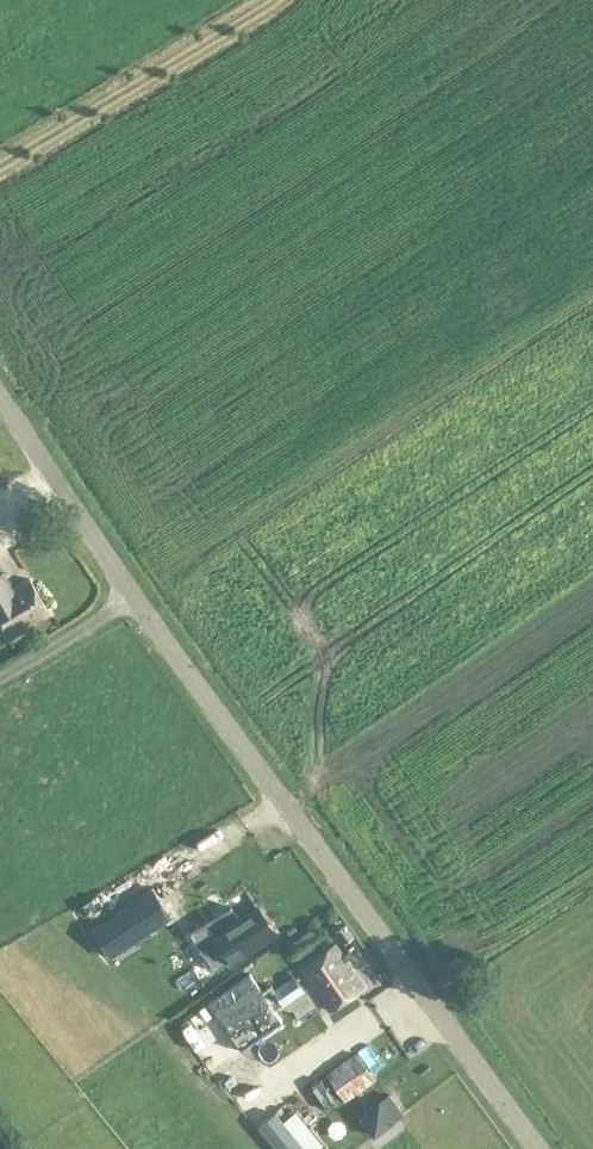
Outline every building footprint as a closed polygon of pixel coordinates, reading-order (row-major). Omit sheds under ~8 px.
[(8,639),(50,614),(29,579),(13,589),(3,572),(0,574),(0,626),(8,639)] [(111,957),(172,917),(153,888),(92,928),(111,957)] [(231,905),(190,933),(215,971),(231,960),(232,961),(275,932),(258,906),(240,918),(231,905)] [(350,951),(342,956),(334,945),(301,967),(330,1011),(364,988),(346,961),(353,956),(355,958),(362,953),(352,939),(354,937),(346,926),(337,932),(350,951)] [(262,992),(250,975),(207,1005),(239,1052),(283,1022),(274,1010),(262,992)] [(274,1010),(304,991),(294,976),(274,990),(271,986),(262,992),(274,1010)] [(294,1035),(304,1046),(317,1035),(307,1023),(294,1035)] [(279,1051),(253,1064),(259,1074),(284,1060),(279,1051)] [(362,1053),(327,1062),(337,1099),(372,1089),(362,1053)] [(261,1111),(303,1085),(291,1065),(249,1091),(261,1111)] [(380,1102),(361,1116),(375,1135),(394,1121),(380,1102)] [(260,1127),(278,1148),(319,1148),(324,1145),(297,1112),(284,1122),(277,1113),(260,1127)]
